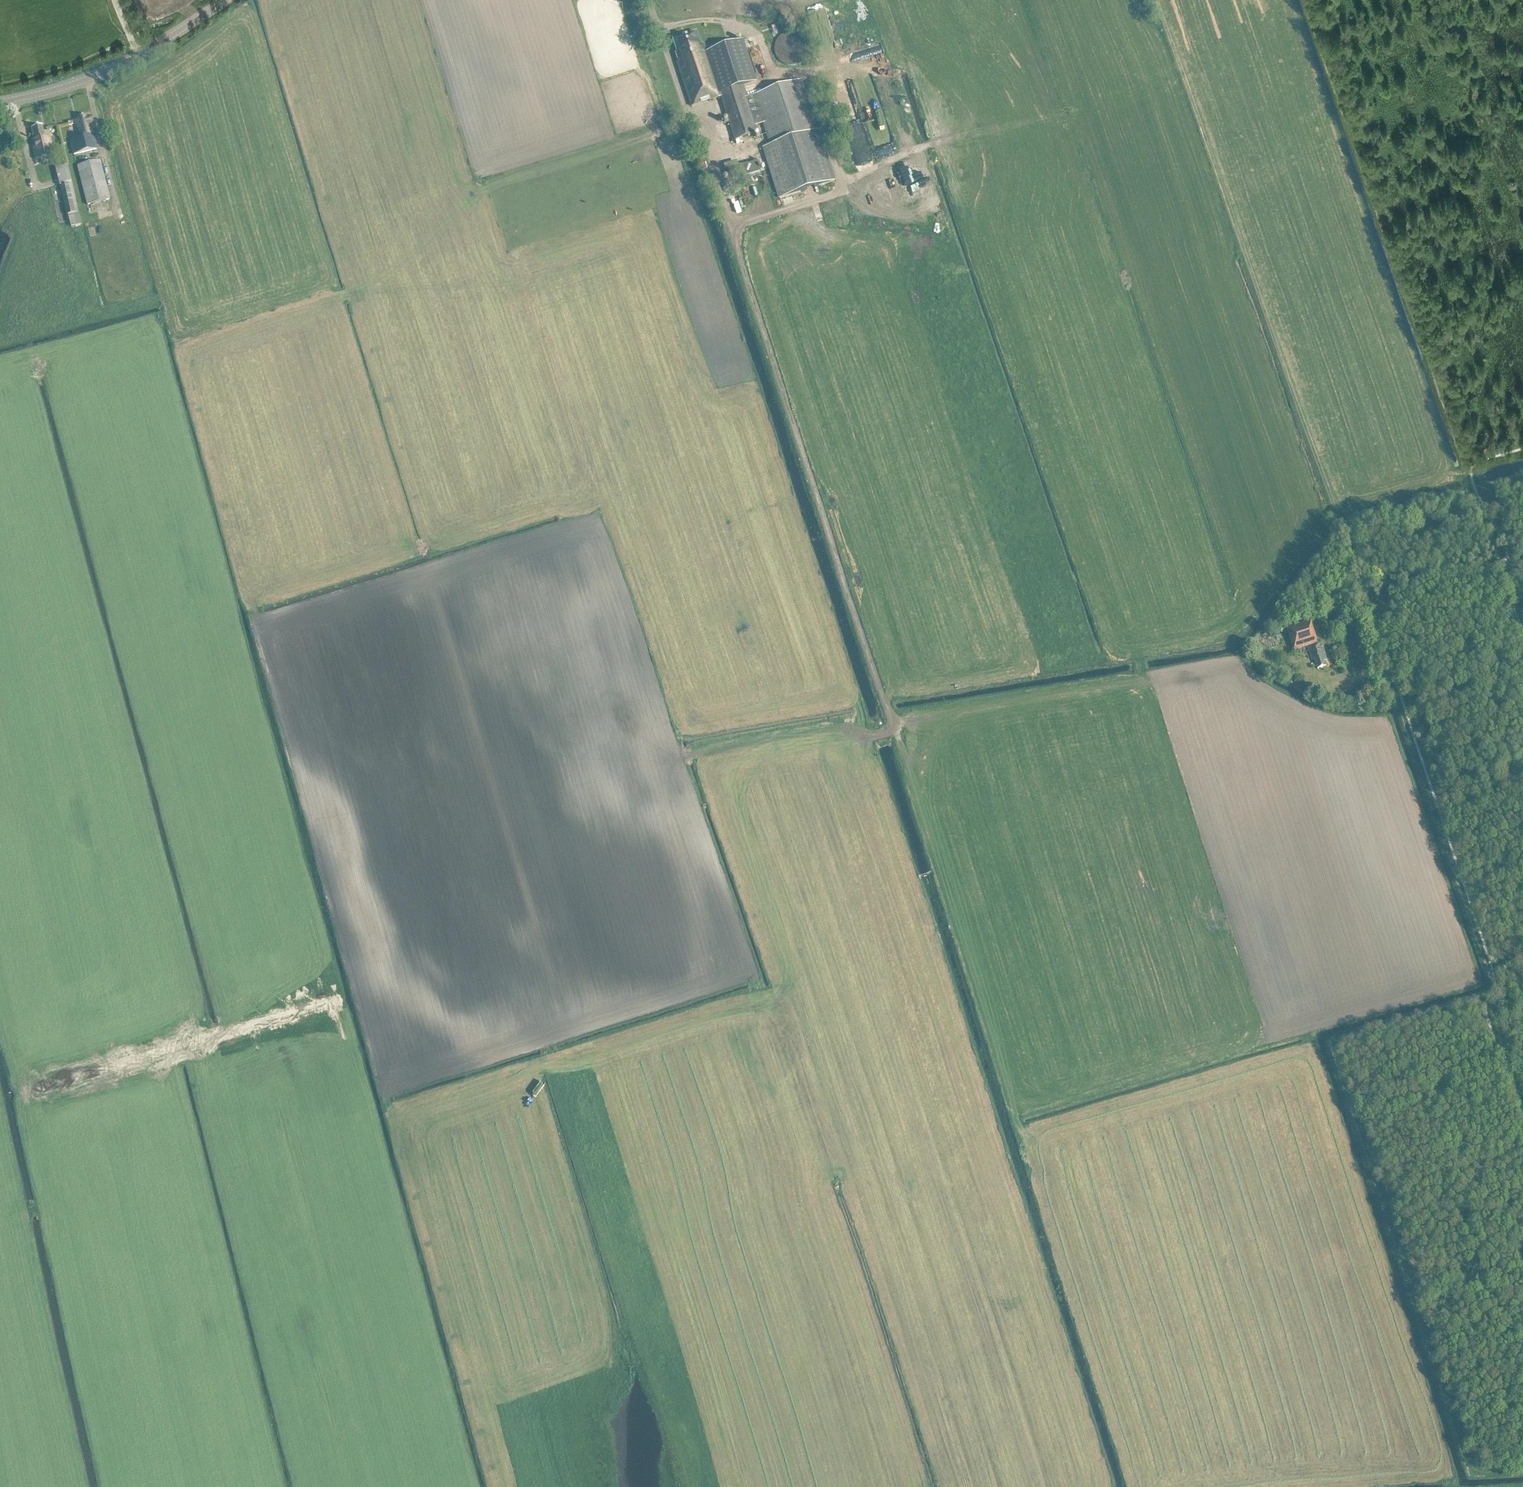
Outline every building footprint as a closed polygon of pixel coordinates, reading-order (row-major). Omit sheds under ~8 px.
[(834,182),(802,81),(755,96),(747,99),(743,87),(757,82),(743,41),(707,53),(704,44),(701,45),(697,33),(674,41),(677,53),(676,54),(678,62),(677,62),(692,108),(721,98),(731,129),(734,128),(738,141),(759,134),(756,126),(764,124),(771,147),(763,149),(779,199),(834,182)] [(91,127),(93,127),(91,119),(86,120),(86,117),(77,119),(78,121),(75,122),(79,140),(70,142),(73,155),(96,150),(91,127)] [(36,160),(53,156),(49,138),(45,139),(42,127),(32,130),(34,141),(32,142),(36,160)] [(725,165),(730,181),(760,172),(755,156),(725,165)] [(87,206),(109,200),(100,162),(78,167),(87,206)] [(81,226),(67,166),(55,169),(66,217),(68,216),(71,228),(81,226)] [(1324,663),(1327,662),(1321,645),(1318,646),(1310,622),(1287,629),(1294,652),(1308,648),(1312,661),(1315,660),(1318,670),(1326,668),(1324,663)]
